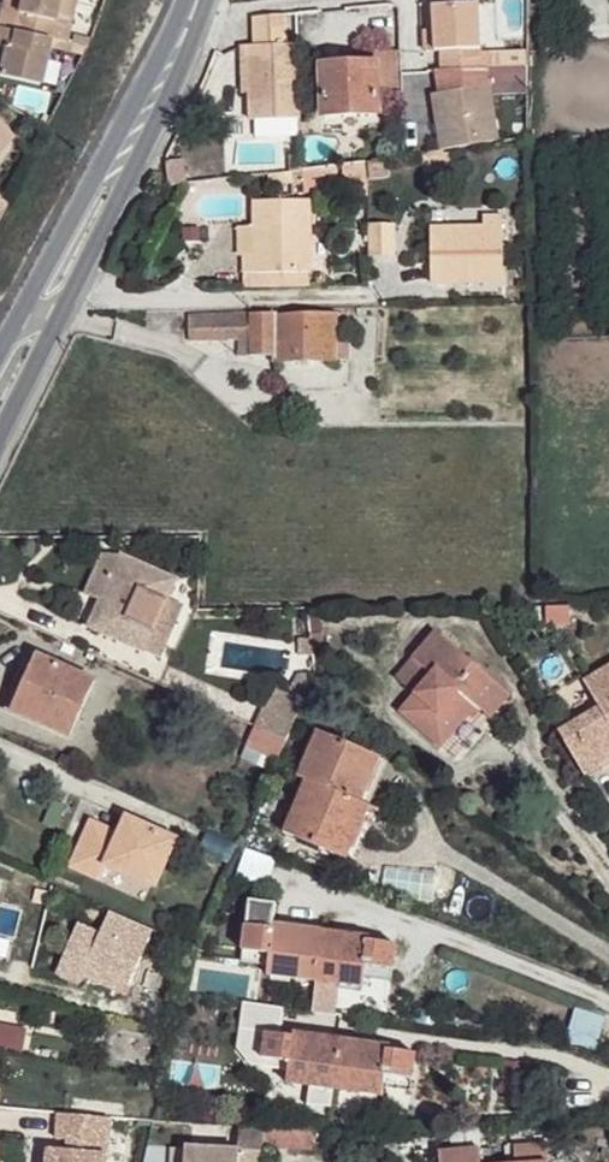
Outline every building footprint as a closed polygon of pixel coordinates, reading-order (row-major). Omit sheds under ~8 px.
[(16,31),(56,40),(66,0),(23,0),(16,31)] [(486,4),(436,7),(440,30),(441,52),(448,50),(450,70),(440,71),(443,96),(493,90),(486,4)] [(288,15),(257,17),(258,44),(289,42),(288,15)] [(0,28),(0,49),(7,51),(3,77),(46,86),(56,40),(16,31),(0,28)] [(440,30),(432,31),(434,52),(441,52),(440,30)] [(258,44),(252,45),(252,91),(253,118),(273,118),(305,119),(302,42),(289,42),(258,44)] [(252,45),(241,46),(242,92),(252,91),(252,45)] [(359,67),(323,68),(324,117),(381,115),(381,99),(401,98),(400,55),(359,56),(359,67)] [(443,96),(436,97),(444,153),(502,144),(493,90),(443,96)] [(305,119),(273,118),(273,134),(306,132),(305,119)] [(0,123),(0,157),(16,139),(0,123)] [(297,159),(296,174),(306,173),(305,159),(297,159)] [(307,203),(253,202),(252,220),(234,220),(231,253),(239,254),(239,274),(306,276),(307,203)] [(449,231),(430,230),(430,284),(501,287),(503,219),(482,218),(481,236),(449,234),(449,231)] [(395,253),(393,223),(368,224),(370,255),(395,253)] [(276,313),(190,314),(190,342),(241,342),(241,357),(274,357),(276,313)] [(334,318),(276,317),(274,357),(274,363),(332,366),(334,318)] [(168,595),(176,576),(105,547),(85,589),(100,596),(109,599),(97,627),(144,647),(168,595)] [(160,652),(183,601),(168,595),(144,647),(160,652)] [(97,627),(109,599),(100,596),(89,623),(97,627)] [(512,684),(437,625),(414,652),(434,670),(403,707),(445,739),(478,698),(493,708),(512,684)] [(70,735),(95,678),(36,652),(19,691),(12,689),(4,706),(70,735)] [(587,671),(600,698),(558,723),(584,767),(601,758),(597,751),(608,744),(608,658),(587,671)] [(286,742),(296,722),(265,709),(257,728),(286,742)] [(363,801),(381,756),(320,728),(300,774),(308,777),(285,829),(347,858),(371,804),(363,801)] [(154,886),(174,839),(126,816),(118,830),(89,820),(68,865),(99,878),(106,864),(154,886)] [(279,903),(252,899),(244,957),(271,961),(269,973),(317,980),(323,929),(276,924),(279,903)] [(370,935),(323,929),(317,980),(364,986),(366,973),(393,977),(397,944),(370,941),(370,935)] [(410,1085),(416,1053),(388,1049),(390,1042),(295,1030),(293,1035),(267,1032),(262,1064),(290,1068),(287,1080),(383,1093),(386,1083),(410,1085)] [(263,1127),(238,1125),(236,1149),(183,1145),(182,1161),(261,1161),(263,1127)] [(545,1143),(513,1146),(514,1161),(546,1161),(545,1143)] [(480,1148),(440,1151),(441,1161),(481,1161),(480,1148)]
